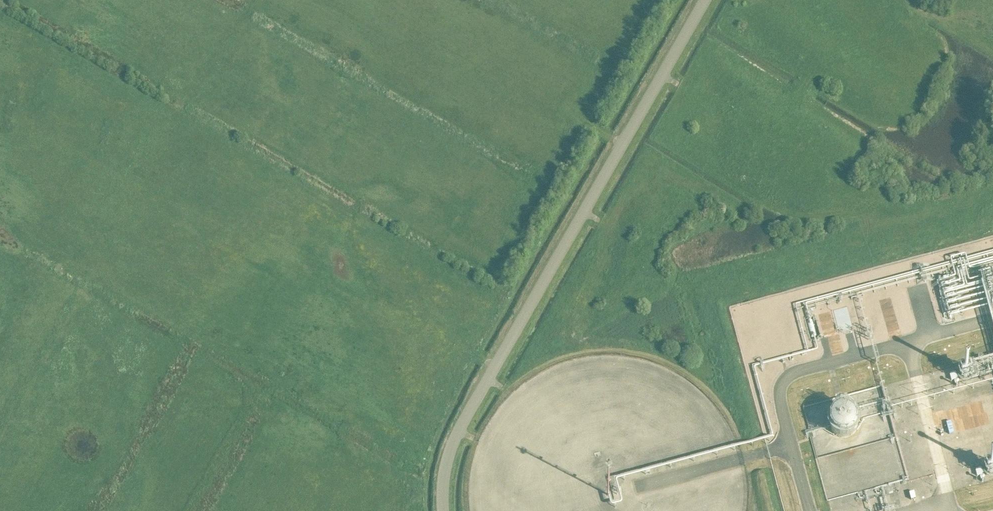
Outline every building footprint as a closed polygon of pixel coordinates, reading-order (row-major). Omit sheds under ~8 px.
[(826,421),(826,424),(826,426),(826,428),(827,430),(828,432),(829,434),(831,435),(832,437),(834,438),(836,439),(839,440),(841,440),(843,440),(845,440),(847,439),(849,438),(851,437),(853,435),(855,434),(856,432),(857,430),(858,428),(858,426),(858,424),(858,421),(858,419),(857,417),(856,415),(855,413),(853,412),(851,410),(849,409),(847,408),(845,408),(843,407),(841,407),(839,408),(836,408),(834,409),(832,410),(831,412),(829,413),(828,415),(827,417),(826,419),(826,421)] [(618,480),(656,469),(654,463),(616,474),(618,480)]
